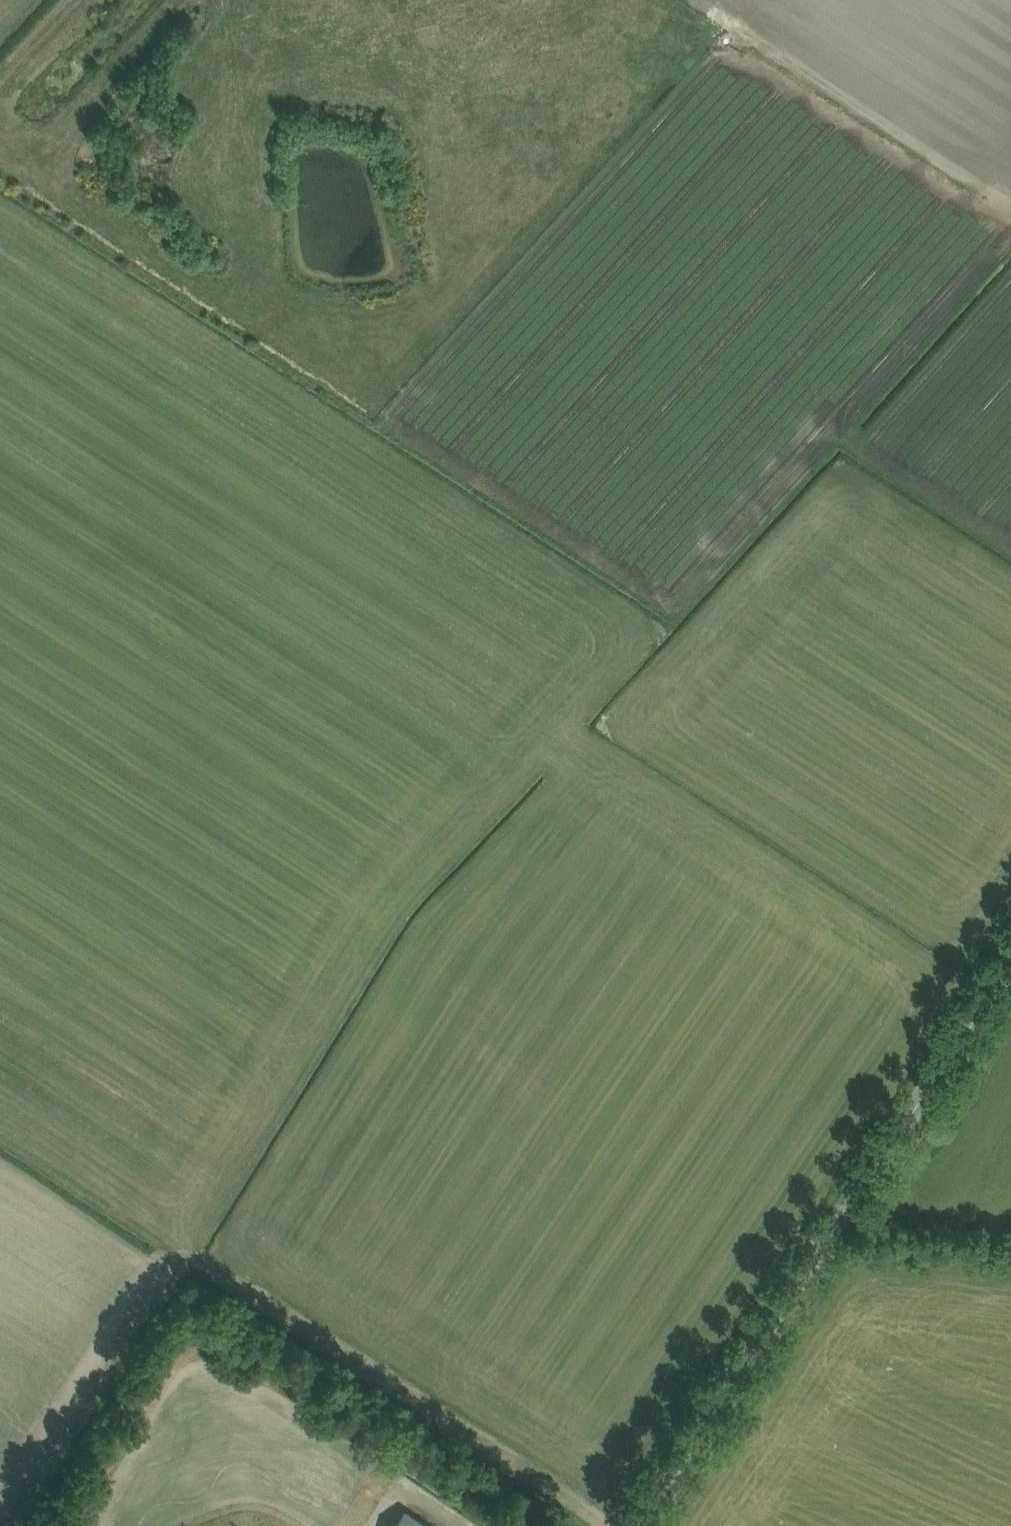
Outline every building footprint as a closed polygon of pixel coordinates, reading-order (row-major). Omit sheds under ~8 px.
[(406,1509),(395,1525),(430,1525),(406,1509)]
